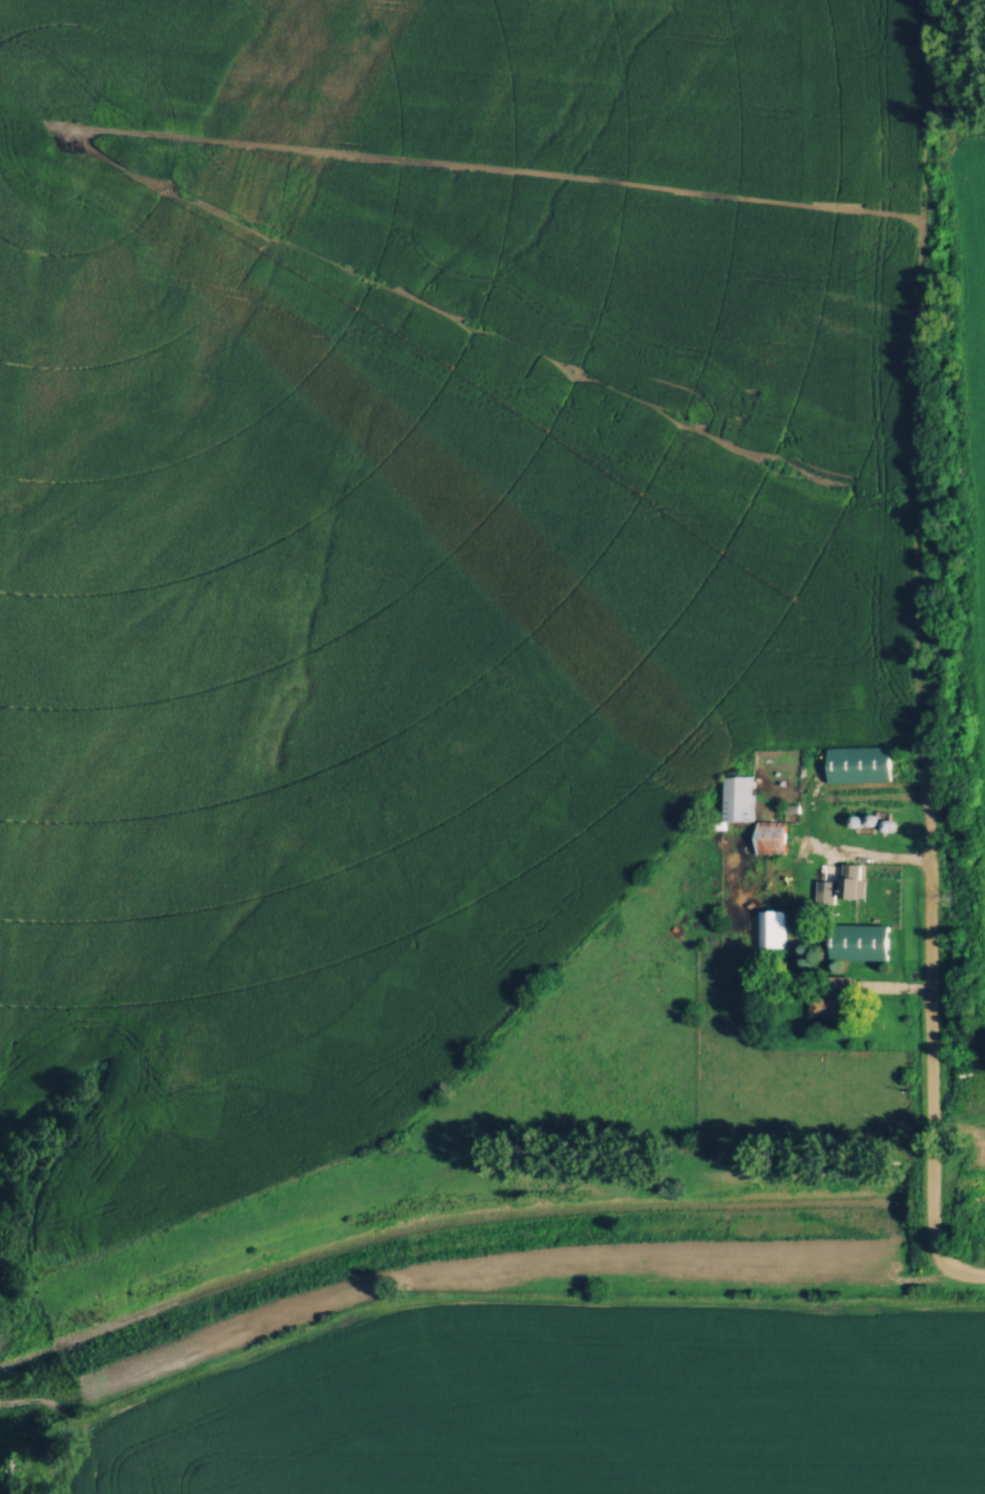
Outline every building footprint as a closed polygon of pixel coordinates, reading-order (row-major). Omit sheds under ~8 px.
[(754,773),(725,773),(725,817),(754,817),(754,773)] [(785,817),(758,817),(758,849),(785,849),(785,817)] [(864,874),(837,874),(837,895),(864,895),(864,874)] [(758,944),(781,944),(781,907),(758,907),(758,944)] [(809,1014),(845,1014),(845,999),(851,999),(851,973),(826,973),(826,991),(809,991),(809,1014)]
